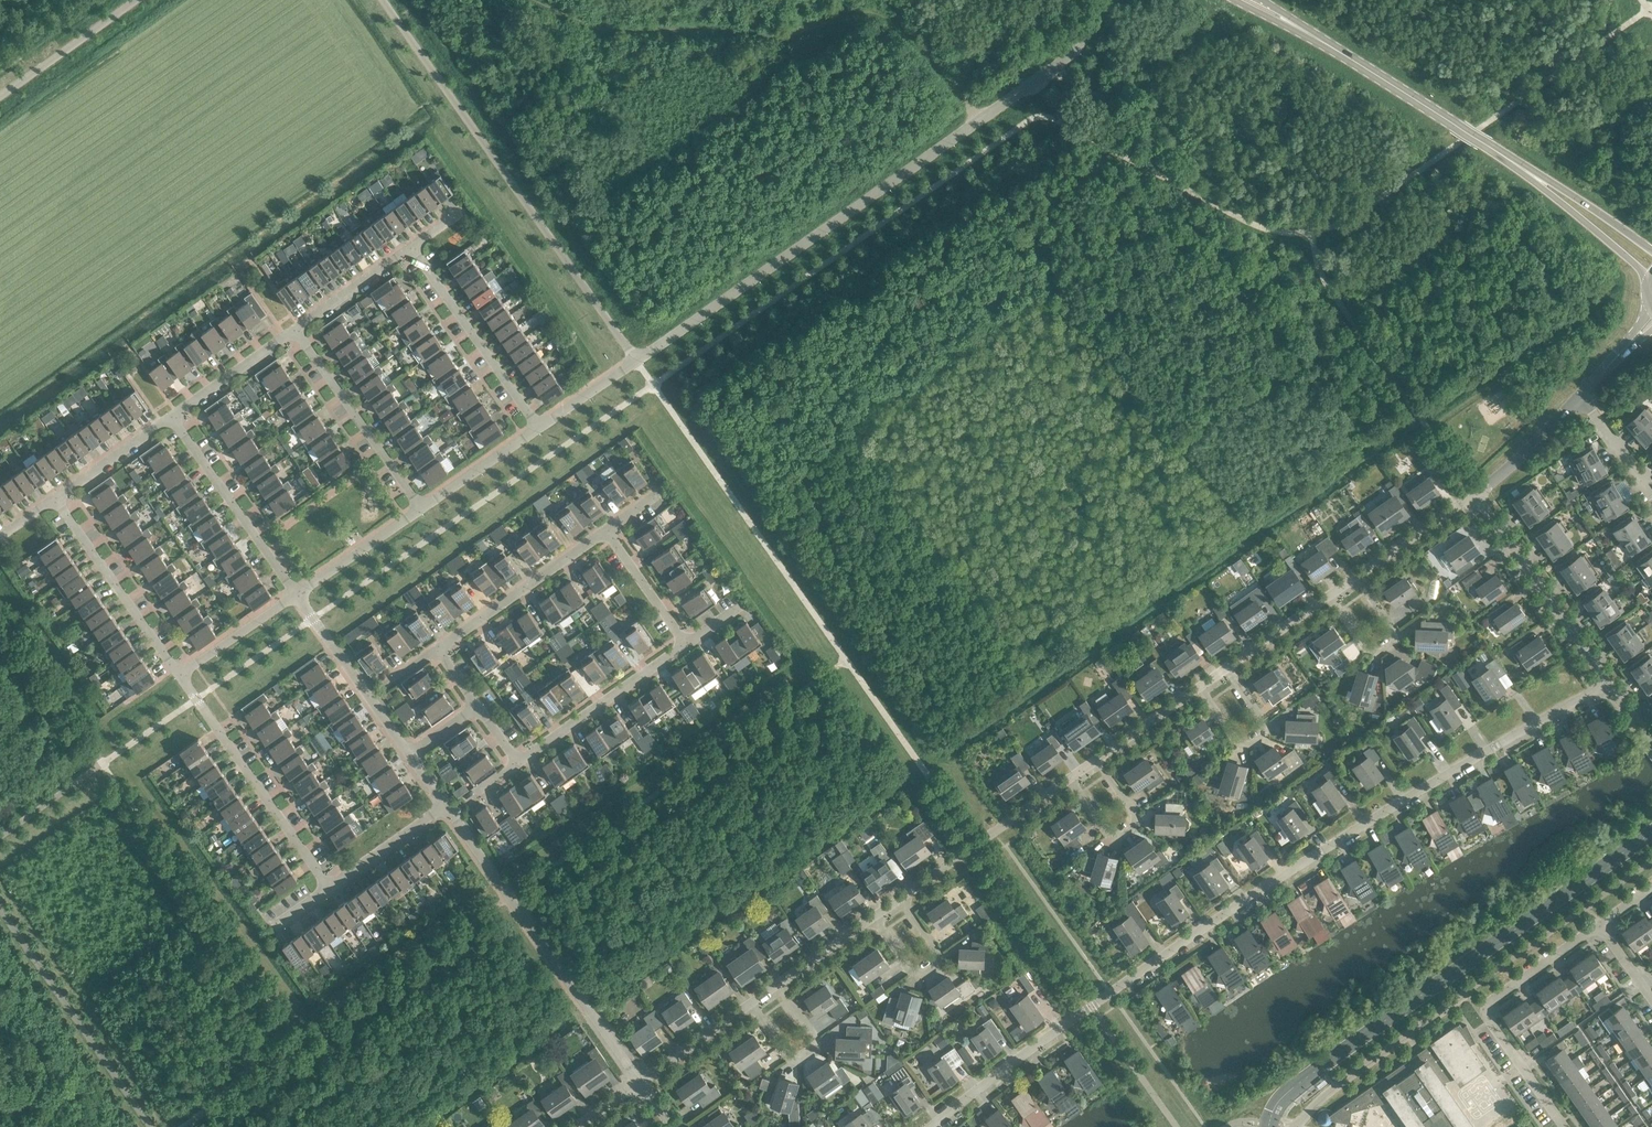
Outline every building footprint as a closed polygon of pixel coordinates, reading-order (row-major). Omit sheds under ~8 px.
[(389,174),(381,180),(385,185),(393,180),(389,174)] [(441,175),(429,183),(444,203),(442,201),(453,193),(441,175)] [(444,203),(429,183),(419,191),(433,211),(432,209),(442,202),(443,204),(444,203)] [(379,190),(376,185),(371,189),(374,193),(379,190)] [(433,211),(419,191),(408,198),(422,219),(421,216),(431,209),(433,211)] [(422,219),(408,198),(397,206),(411,226),(412,226),(410,224),(420,217),(422,219)] [(345,201),(340,205),(343,210),(348,206),(345,201)] [(411,226),(397,206),(386,214),(400,234),(401,234),(399,232),(409,224),(411,227),(411,226)] [(400,234),(386,214),(375,221),(390,242),(390,241),(388,239),(399,232),(400,234)] [(390,242),(375,221),(364,229),(379,249),(378,247),(388,240),(389,242),(390,242)] [(364,229),(361,224),(351,232),(354,236),(368,257),(367,254),(377,247),(378,249),(379,249),(364,229)] [(368,257),(354,236),(343,244),(357,264),(356,262),(366,255),(368,257)] [(293,241),(298,247),(302,244),(297,238),(293,241)] [(357,264),(343,244),(332,252),(346,272),(347,272),(345,270),(355,262),(357,265),(357,264)] [(284,249),(288,256),(292,253),(288,247),(284,249)] [(473,260),(465,249),(447,262),(455,273),(473,260)] [(282,250),(277,254),(281,259),(287,255),(282,250)] [(346,272),(332,252),(321,259),(336,280),(336,279),(334,277),(344,270),(346,272)] [(336,280),(321,259),(310,267),(325,287),(323,285),(334,278),(335,280),(336,280)] [(481,271),(473,260),(455,273),(462,284),(481,271)] [(266,266),(262,268),(270,279),(274,277),(266,266)] [(325,287),(310,267),(300,275),(314,295),(313,293),(323,285),(324,288),(325,287)] [(488,282),(481,271),(462,284),(470,295),(488,282)] [(314,295),(300,275),(289,282),(303,303),(303,302),(302,300),(312,293),(314,295)] [(394,277),(371,293),(376,300),(381,296),(388,307),(383,310),(384,310),(406,294),(405,293),(404,293),(394,278),(394,277)] [(303,303),(289,282),(278,290),(292,310),(293,310),(291,308),(301,301),(303,303)] [(496,293),(488,282),(470,295),(478,306),(496,293)] [(234,305),(250,328),(251,327),(251,326),(266,315),(267,316),(267,315),(252,293),(244,298),(248,302),(237,309),(234,305)] [(503,304),(496,293),(478,306),(485,316),(503,304)] [(406,295),(406,294),(384,310),(388,317),(393,314),(400,324),(396,327),(418,312),(417,310),(406,295)] [(360,301),(360,302),(364,307),(372,301),(368,295),(360,301)] [(511,314),(503,304),(485,316),(493,327),(511,314)] [(250,328),(234,305),(227,310),(230,315),(220,322),(217,317),(217,318),(232,340),(234,339),(234,338),(249,327),(249,328),(250,328)] [(192,318),(198,313),(195,309),(189,314),(192,318)] [(419,312),(418,312),(396,327),(401,334),(405,331),(412,341),(408,344),(408,345),(431,329),(429,327),(429,328),(418,312),(419,312)] [(347,320),(342,313),(320,329),(321,329),(332,344),(331,345),(332,346),(355,330),(350,333),(343,323),(347,320)] [(519,325),(511,314),(493,327),(500,338),(519,325)] [(232,340),(217,318),(210,322),(213,327),(203,334),(200,330),(199,330),(215,352),(217,351),(216,350),(232,340)] [(374,326),(370,320),(364,324),(368,330),(374,326)] [(526,336),(519,325),(500,338),(508,349),(526,336)] [(431,329),(408,345),(413,351),(417,348),(424,359),(420,362),(443,346),(442,345),(441,345),(430,330),(431,329)] [(215,352),(199,330),(193,335),(196,339),(185,346),(182,342),(198,364),(199,363),(214,352),(215,353),(215,352)] [(360,337),(355,330),(332,346),(333,347),(333,346),(344,362),(343,362),(344,364),(367,348),(367,347),(362,350),(355,340),(360,337)] [(163,335),(156,340),(160,346),(167,341),(163,335)] [(534,347),(526,336),(508,349),(516,360),(534,347)] [(198,364),(182,342),(175,347),(178,351),(168,358),(165,354),(181,377),(182,376),(182,375),(197,364),(197,365),(198,364)] [(443,347),(443,346),(420,362),(425,369),(429,366),(437,376),(432,379),(455,363),(454,362),(453,362),(442,347),(443,347)] [(541,358),(534,347),(516,360),(523,371),(541,358)] [(372,355),(367,348),(344,364),(345,364),(356,379),(357,381),(379,365),(375,368),(367,358),(372,355)] [(181,377),(165,354),(158,359),(161,363),(150,371),(163,389),(165,388),(164,387),(180,376),(180,377),(181,377)] [(278,359),(277,358),(255,374),(260,381),(264,378),(271,389),(267,392),(290,376),(289,374),(288,375),(277,360),(278,359)] [(549,369),(541,358),(523,371),(531,381),(549,369)] [(455,364),(455,363),(432,379),(437,386),(442,383),(449,393),(444,396),(445,397),(467,381),(466,379),(465,380),(455,364)] [(384,372),(379,365),(357,381),(358,381),(368,396),(368,397),(369,398),(391,382),(387,385),(380,375),(384,372)] [(125,375),(120,369),(116,372),(120,378),(125,375)] [(557,379),(549,369),(531,381),(539,392),(557,379)] [(290,376),(267,392),(272,399),(276,396),(284,406),(279,409),(280,409),(302,393),(301,392),(300,392),(289,377),(290,376)] [(565,391),(557,379),(539,392),(546,403),(565,391)] [(467,381),(445,397),(449,403),(454,400),(461,411),(457,414),(479,398),(478,397),(467,382),(467,381)] [(396,389),(391,382),(369,398),(369,399),(370,398),(381,413),(380,414),(381,416),(404,400),(403,399),(399,402),(392,392),(396,389)] [(412,393),(417,389),(414,384),(408,388),(412,393)] [(254,401),(259,398),(253,389),(248,392),(254,401)] [(135,390),(124,398),(139,418),(137,416),(148,408),(135,390)] [(73,394),(78,401),(81,399),(76,392),(73,394)] [(302,394),(302,393),(280,409),(284,416),(289,413),(296,423),(291,426),(292,427),(314,411),(313,409),(312,410),(302,394)] [(232,401),(227,394),(204,410),(205,411),(206,410),(216,425),(216,426),(217,427),(239,412),(239,411),(235,414),(228,404),(232,401)] [(139,418),(124,398),(113,406),(128,426),(127,424),(137,416),(138,419),(139,418)] [(480,398),(479,398),(457,414),(462,421),(466,418),(473,428),(469,431),(492,415),(490,414),(479,399),(480,398)] [(408,406),(404,400),(381,416),(382,415),(393,431),(392,431),(393,433),(416,417),(415,417),(411,420),(404,409),(408,406)] [(442,409),(438,403),(437,403),(432,406),(436,413),(442,409)] [(128,426),(113,406),(103,413),(117,434),(117,433),(116,431),(126,424),(127,426),(128,426)] [(1635,434),(1651,419),(1651,411),(1648,407),(1644,410),(1641,406),(1622,423),(1627,428),(1628,426),(1635,434)] [(262,414),(266,419),(272,414),(269,409),(262,414)] [(314,411),(292,427),(296,433),(301,430),(308,440),(304,443),(304,444),(326,428),(325,426),(325,427),(314,412),(314,411)] [(244,418),(239,412),(217,427),(217,428),(218,427),(229,443),(228,443),(229,445),(252,429),(251,429),(247,432),(240,421),(244,418)] [(117,434),(103,413),(92,421),(106,441),(105,439),(115,432),(117,434)] [(492,416),(492,415),(469,431),(474,438),(478,435),(486,446),(504,433),(503,431),(502,432),(491,416),(492,416)] [(92,421),(89,416),(78,424),(81,428),(95,449),(96,449),(94,446),(104,439),(106,442),(106,441),(92,421)] [(420,424),(416,417),(393,433),(394,433),(405,448),(404,449),(405,450),(428,434),(423,437),(416,427),(420,424)] [(44,425),(39,419),(31,424),(36,431),(44,425)] [(1635,434),(1642,442),(1641,443),(1645,448),(1651,442),(1651,419),(1635,434)] [(95,449),(81,428),(70,436),(85,456),(83,454),(93,447),(95,449)] [(327,428),(326,428),(304,444),(309,451),(313,448),(320,458),(316,461),(339,445),(337,444),(326,429),(327,428)] [(256,436),(252,429),(229,445),(230,445),(241,460),(240,460),(241,462),(264,446),(259,449),(252,439),(256,436)] [(70,436),(67,432),(56,439),(59,444),(74,464),(72,462),(83,455),(84,457),(85,456),(70,436)] [(433,441),(428,434),(405,450),(406,451),(406,450),(417,465),(417,466),(418,467),(440,452),(440,451),(436,454),(428,444),(433,441)] [(454,441),(450,435),(446,438),(445,440),(448,444),(454,441)] [(633,449),(625,438),(619,442),(627,453),(633,449)] [(163,440),(162,440),(140,456),(145,463),(149,460),(156,470),(152,473),(175,457),(173,456),(162,441),(163,440)] [(74,464),(59,444),(49,451),(63,472),(62,469),(72,462),(73,464),(74,464)] [(1568,463),(1574,474),(1598,460),(1593,451),(1595,450),(1592,444),(1570,456),(1573,461),(1568,463)] [(339,446),(339,445),(316,461),(321,468),(325,465),(333,476),(351,463),(350,461),(349,462),(338,446),(339,446)] [(269,453),(264,446),(241,462),(242,462),(253,477),(252,478),(253,479),(276,464),(276,463),(271,466),(264,456),(269,453)] [(63,472),(49,451),(38,459),(52,479),(51,477),(61,470),(63,472)] [(445,458),(440,452),(418,467),(418,468),(419,467),(429,483),(430,485),(448,472),(441,461),(445,458)] [(175,458),(175,457),(152,473),(157,480),(161,477),(168,487),(164,490),(164,491),(187,475),(186,473),(185,474),(174,458),(175,458)] [(52,479),(38,459),(27,467),(41,487),(42,487),(40,485),(50,477),(52,480),(52,479)] [(632,459),(616,470),(630,490),(635,486),(637,489),(647,482),(632,459)] [(1603,469),(1598,460),(1574,474),(1579,484),(1584,481),(1587,486),(1608,474),(1605,468),(1603,469)] [(281,470),(276,464),(253,479),(254,480),(254,479),(265,495),(266,497),(288,481),(288,480),(284,484),(276,473),(281,470)] [(596,475),(588,464),(582,468),(590,479),(596,475)] [(1441,477),(1432,465),(1426,470),(1430,475),(1427,478),(1428,480),(1421,485),(1419,484),(1415,486),(1415,489),(1409,493),(1418,506),(1426,501),(1426,499),(1430,496),(1432,497),(1438,492),(1431,483),(1434,481),(1441,477)] [(41,487),(27,467),(16,474),(30,495),(31,494),(29,492),(39,485),(41,487)] [(313,474),(309,467),(303,471),(307,478),(313,474)] [(590,479),(582,468),(576,472),(584,483),(590,479)] [(630,490),(616,470),(601,481),(616,504),(626,496),(625,494),(630,490)] [(30,495),(16,474),(5,482),(20,502),(18,500),(29,493),(30,495)] [(187,475),(164,491),(169,497),(173,494),(181,504),(176,507),(176,508),(199,492),(198,490),(197,491),(186,476),(187,475)] [(304,475),(298,479),(308,493),(313,489),(304,475)] [(116,483),(111,476),(88,492),(89,493),(89,492),(100,507),(100,508),(101,509),(123,494),(123,493),(119,496),(111,486),(116,483)] [(1588,500),(1595,510),(1618,495),(1613,486),(1615,485),(1612,480),(1590,492),(1593,497),(1588,500)] [(293,488),(288,481),(266,497),(267,497),(277,512),(278,514),(296,502),(289,491),(293,488)] [(5,482),(0,486),(0,497),(9,510),(8,507),(18,500),(19,502),(20,502),(5,482)] [(1406,501),(1395,485),(1388,490),(1393,497),(1370,513),(1383,531),(1406,515),(1400,506),(1406,501)] [(1515,504),(1521,513),(1544,497),(1537,487),(1533,490),(1530,486),(1510,500),(1513,505),(1515,504)] [(589,490),(573,501),(587,520),(592,516),(594,519),(604,512),(589,490)] [(199,492),(176,508),(181,515),(186,512),(193,522),(188,525),(189,525),(211,509),(210,508),(209,508),(199,493),(199,492)] [(128,500),(123,494),(101,509),(101,510),(102,509),(112,525),(113,527),(135,511),(131,514),(124,503),(128,500)] [(553,505),(545,494),(539,498),(547,509),(553,505)] [(148,502),(144,495),(140,498),(144,505),(148,502)] [(1624,504),(1618,495),(1595,510),(1601,520),(1605,517),(1608,521),(1629,509),(1626,503),(1624,504)] [(0,497),(0,513),(7,508),(8,510),(9,510),(0,497)] [(1551,506),(1544,497),(1521,513),(1527,521),(1526,522),(1529,528),(1549,514),(1546,509),(1551,506)] [(547,509),(539,498),(533,503),(541,514),(547,509)] [(587,520),(573,501),(557,512),(573,534),(583,527),(581,524),(587,520)] [(211,510),(211,509),(189,525),(193,532),(198,529),(205,539),(201,542),(223,527),(222,525),(222,526),(211,510)] [(140,518),(135,511),(113,527),(114,527),(125,542),(124,543),(125,544),(148,528),(147,528),(143,531),(136,521),(140,518)] [(1310,513),(1305,517),(1309,523),(1314,519),(1310,513)] [(1365,530),(1367,529),(1370,526),(1362,514),(1347,524),(1350,528),(1342,534),(1346,538),(1343,540),(1346,543),(1345,546),(1347,549),(1350,549),(1352,553),(1371,539),(1365,530)] [(1612,528),(1622,542),(1640,530),(1634,521),(1636,520),(1633,514),(1612,528)] [(639,536),(637,538),(644,548),(666,533),(655,517),(633,532),(633,533),(636,531),(639,536)] [(161,519),(155,523),(158,527),(164,523),(161,519)] [(1539,538),(1545,546),(1568,530),(1561,520),(1556,524),(1553,519),(1533,534),(1537,539),(1539,538)] [(546,520),(530,531),(544,551),(549,547),(551,549),(561,542),(546,520)] [(673,528),(677,534),(688,526),(683,520),(673,528)] [(1323,529),(1317,521),(1310,525),(1316,533),(1323,529)] [(1585,527),(1581,521),(1576,525),(1580,531),(1585,527)] [(510,535),(502,524),(496,529),(504,540),(510,535)] [(692,532),(688,526),(677,534),(681,540),(692,532)] [(224,527),(223,527),(201,542),(206,549),(210,546),(217,556),(213,559),(213,560),(236,544),(234,542),(234,543),(223,528),(224,527)] [(152,535),(148,528),(125,544),(126,544),(137,559),(136,560),(137,561),(160,546),(159,545),(155,548),(148,538),(152,535)] [(504,540),(496,529),(490,533),(498,544),(504,540)] [(1568,530),(1545,546),(1551,555),(1549,556),(1553,561),(1573,547),(1563,534),(1568,530)] [(1646,538),(1640,530),(1622,542),(1631,556),(1651,542),(1648,537),(1646,538)] [(544,551),(530,531),(514,542),(530,564),(540,557),(538,554),(544,551)] [(1325,558),(1327,557),(1338,550),(1328,536),(1315,545),(1320,551),(1303,563),(1315,579),(1332,567),(1325,558)] [(1473,565),(1469,559),(1469,558),(1471,556),(1477,551),(1467,536),(1461,541),(1459,541),(1457,541),(1456,542),(1454,543),(1453,545),(1452,547),(1446,551),(1456,565),(1453,568),(1458,575),(1473,565)] [(64,548),(57,537),(55,538),(38,550),(46,561),(64,548)] [(236,544),(213,560),(218,567),(222,563),(229,574),(225,577),(248,561),(247,560),(246,560),(235,545),(236,544)] [(662,568),(666,574),(685,560),(674,544),(652,560),(660,570),(662,568)] [(164,552),(160,546),(137,561),(137,562),(138,561),(149,577),(148,577),(149,579),(172,563),(172,562),(167,566),(160,555),(164,552)] [(72,559),(64,548),(46,561),(54,572),(72,559)] [(1600,558),(1604,555),(1600,549),(1596,551),(1600,558)] [(502,550),(487,561),(501,581),(506,577),(508,580),(518,573),(502,550)] [(1641,579),(1651,571),(1651,550),(1636,562),(1645,576),(1641,579)] [(1563,571),(1569,580),(1591,564),(1585,554),(1580,557),(1577,553),(1557,567),(1561,572),(1563,571)] [(467,566),(459,555),(453,559),(461,570),(467,566)] [(1288,565),(1294,561),(1291,556),(1285,560),(1288,565)] [(1615,569),(1622,565),(1617,558),(1611,563),(1615,569)] [(80,570),(72,559),(54,572),(62,583),(80,570)] [(461,570),(453,559),(447,564),(454,574),(461,570)] [(696,576),(685,560),(666,574),(670,579),(667,581),(674,591),(696,576)] [(248,562),(248,561),(225,577),(230,584),(234,581),(241,591),(237,594),(260,579),(259,577),(258,577),(247,562),(248,562)] [(501,581),(487,561),(471,573),(487,595),(497,587),(495,585),(501,581)] [(615,584),(599,561),(598,562),(600,565),(595,568),(593,566),(583,573),(599,595),(615,584)] [(1294,561),(1288,565),(1297,576),(1302,572),(1294,561)] [(177,570),(172,563),(149,579),(150,579),(161,594),(160,594),(162,596),(184,580),(180,583),(172,573),(177,570)] [(703,571),(707,577),(718,569),(714,563),(703,571)] [(1598,573),(1591,564),(1569,580),(1575,588),(1573,590),(1577,595),(1597,581),(1594,576),(1598,573)] [(723,575),(718,569),(707,577),(712,583),(723,575)] [(1301,583),(1291,569),(1276,580),(1279,584),(1270,589),(1280,603),(1292,595),(1290,591),(1301,583)] [(87,581),(80,570),(62,583),(69,593),(87,581)] [(1641,579),(1648,589),(1651,586),(1651,571),(1641,579)] [(1483,585),(1482,583),(1479,579),(1466,588),(1473,598),(1481,593),(1487,601),(1504,589),(1495,576),(1483,585)] [(1419,597),(1416,593),(1415,591),(1417,590),(1412,581),(1408,584),(1404,578),(1386,591),(1392,601),(1395,599),(1398,603),(1405,598),(1409,604),(1409,605),(1413,611),(1424,603),(1420,597),(1419,597)] [(1448,578),(1443,581),(1447,587),(1452,584),(1448,578)] [(260,579),(237,594),(242,601),(247,598),(254,609),(272,596),(271,594),(270,595),(259,579),(260,579)] [(189,587),(184,580),(162,596),(163,596),(173,611),(173,612),(174,613),(196,597),(192,600),(185,590),(189,587)] [(95,591),(87,581),(69,593),(77,604),(95,591)] [(459,581),(444,592),(457,611),(463,608),(465,610),(475,603),(459,581)] [(563,591),(557,595),(571,614),(587,603),(571,581),(561,588),(563,591)] [(424,596),(416,585),(410,589),(418,600),(424,596)] [(1258,606),(1260,604),(1269,598),(1260,586),(1243,598),(1248,605),(1236,614),(1246,628),(1264,615),(1258,606)] [(1586,605),(1592,613),(1610,600),(1601,586),(1581,601),(1584,606),(1586,605)] [(694,618),(694,619),(716,604),(705,587),(683,603),(690,613),(693,611),(696,617),(694,618)] [(418,600),(410,589),(404,594),(411,605),(418,600)] [(103,602),(95,591),(77,604),(84,615),(103,602)] [(428,603),(424,596),(418,600),(425,611),(426,611),(425,610),(430,606),(444,625),(454,618),(452,615),(457,611),(444,592),(428,603)] [(571,614),(557,595),(552,599),(550,596),(540,603),(556,625),(571,614)] [(1450,595),(1444,598),(1447,603),(1453,600),(1450,595)] [(201,604),(196,597),(174,613),(174,614),(175,613),(186,629),(185,629),(186,631),(209,615),(208,614),(204,617),(197,607),(201,604)] [(1615,597),(1610,600),(1592,613),(1598,622),(1596,623),(1600,628),(1620,614),(1617,610),(1622,607),(1615,597)] [(604,601),(597,606),(605,617),(611,612),(604,601)] [(110,613),(103,602),(84,615),(92,626),(110,613)] [(1509,609),(1508,607),(1505,603),(1489,615),(1493,621),(1496,619),(1504,630),(1506,629),(1508,632),(1514,627),(1512,624),(1524,617),(1515,605),(1509,609)] [(1220,619),(1223,618),(1227,615),(1219,604),(1212,608),(1220,619)] [(605,617),(597,606),(591,610),(599,621),(605,617)] [(1166,611),(1171,618),(1178,613),(1173,606),(1166,611)] [(416,611),(401,622),(414,642),(420,638),(422,641),(432,633),(416,611)] [(520,621),(514,625),(528,645),(544,634),(528,611),(518,619),(520,621)] [(619,623),(611,612),(605,617),(613,628),(619,623)] [(118,624),(110,613),(92,626),(100,637),(118,624)] [(213,622),(209,615),(186,631),(187,631),(198,646),(197,646),(198,648),(199,648),(217,636),(209,625),(213,622)] [(381,626),(373,615),(367,620),(374,631),(381,626)] [(613,628),(605,617),(599,621),(607,632),(613,628)] [(1201,636),(1212,652),(1233,636),(1222,621),(1217,625),(1212,617),(1201,625),(1206,632),(1201,636)] [(655,641),(639,619),(623,630),(639,652),(649,645),(647,642),(653,639),(654,641),(655,641)] [(374,631),(367,620),(359,625),(367,636),(374,631)] [(1610,638),(1616,647),(1639,631),(1638,630),(1634,634),(1624,620),(1604,634),(1608,640),(1610,638)] [(1438,656),(1439,651),(1439,649),(1445,649),(1445,637),(1452,637),(1452,623),(1422,621),(1421,630),(1419,630),(1419,635),(1417,634),(1416,648),(1429,648),(1429,652),(1438,656)] [(414,642),(401,622),(385,633),(401,655),(411,648),(409,645),(414,642)] [(738,632),(733,636),(747,656),(762,644),(747,622),(736,630),(738,632)] [(125,635),(118,624),(100,637),(107,647),(125,635)] [(528,645),(514,625),(509,629),(507,626),(497,633),(512,656),(528,645)] [(1336,648),(1337,646),(1342,642),(1334,631),(1331,631),(1330,630),(1315,641),(1324,655),(1323,662),(1331,664),(1333,667),(1341,661),(1334,652),(1336,649),(1336,648)] [(1645,640),(1639,631),(1616,647),(1622,655),(1620,657),(1624,662),(1644,648),(1641,644),(1645,640)] [(561,632),(554,636),(562,647),(568,643),(561,632)] [(133,645),(125,635),(107,647),(115,658),(133,645)] [(562,647),(554,636),(548,640),(556,651),(562,647)] [(747,656),(733,636),(727,640),(726,637),(715,644),(731,667),(747,656)] [(1526,646),(1525,645),(1521,640),(1509,649),(1516,660),(1518,661),(1519,662),(1521,662),(1522,662),(1524,661),(1528,666),(1549,652),(1538,637),(1526,646)] [(612,638),(596,649),(610,669),(615,665),(617,668),(627,661),(612,638)] [(470,653),(469,653),(485,675),(501,664),(485,642),(475,649),(477,652),(471,655),(470,653)] [(371,643),(355,654),(371,676),(372,676),(370,673),(375,669),(377,672),(387,665),(371,643)] [(576,654),(568,643),(562,647),(570,658),(576,654)] [(1185,648),(1183,645),(1167,656),(1169,659),(1167,661),(1176,673),(1178,671),(1180,674),(1196,663),(1194,660),(1199,657),(1190,644),(1185,648)] [(141,656),(133,645),(115,658),(122,669),(141,656)] [(570,658),(562,647),(556,651),(563,662),(570,658)] [(781,658),(773,647),(767,651),(774,662),(781,658)] [(610,669),(596,649),(580,660),(596,683),(606,675),(604,673),(610,669)] [(695,663),(690,666),(703,686),(719,675),(703,653),(693,660),(695,663)] [(1483,653),(1479,656),(1483,662),(1487,658),(1483,653)] [(1639,680),(1651,671),(1651,659),(1648,654),(1628,668),(1632,673),(1633,672),(1639,680)] [(148,667),(141,656),(122,669),(130,680),(148,667)] [(315,657),(315,656),(292,672),(297,679),(302,676),(309,687),(305,690),(327,674),(326,673),(325,673),(315,658),(315,657)] [(1167,670),(1158,657),(1151,662),(1156,668),(1136,682),(1147,697),(1162,687),(1161,685),(1162,680),(1164,679),(1160,674),(1167,670)] [(1506,673),(1495,658),(1484,666),(1487,670),(1474,680),(1478,686),(1476,688),(1481,695),(1483,693),(1488,700),(1504,689),(1497,679),(1506,673)] [(1417,668),(1400,659),(1387,668),(1388,681),(1389,682),(1390,687),(1394,689),(1398,686),(1400,686),(1412,677),(1421,681),(1423,676),(1431,680),(1437,667),(1421,660),(1417,668)] [(517,662),(511,666),(519,677),(525,673),(517,662)] [(519,677),(511,666),(505,671),(513,682),(519,677)] [(703,686),(690,666),(684,670),(682,668),(672,675),(688,697),(703,686)] [(156,678),(148,667),(130,680),(138,691),(156,678)] [(424,667),(423,667),(401,682),(413,698),(435,683),(428,672),(425,674),(421,669),(424,667)] [(1339,667),(1335,670),(1339,676),(1343,673),(1339,667)] [(1462,667),(1452,674),(1457,681),(1467,675),(1462,667)] [(568,669),(553,680),(567,699),(572,695),(574,698),(584,691),(568,669)] [(1267,696),(1268,698),(1269,699),(1277,694),(1281,699),(1292,691),(1288,685),(1283,689),(1281,686),(1282,685),(1272,671),(1256,683),(1266,696),(1267,696)] [(1377,696),(1372,695),(1370,694),(1376,676),(1359,671),(1351,698),(1366,703),(1364,709),(1372,712),(1375,702),(1377,696)] [(1639,680),(1645,689),(1644,690),(1647,695),(1651,692),(1651,671),(1639,680)] [(95,673),(89,677),(92,682),(98,678),(95,673)] [(533,684),(525,673),(519,677),(527,688),(533,684)] [(736,673),(730,677),(737,688),(744,684),(736,673)] [(328,675),(327,674),(305,690),(310,697),(314,694),(321,704),(317,707),(339,691),(338,690),(327,675),(328,675)] [(527,688),(519,677),(513,682),(520,693),(527,688)] [(737,688),(730,677),(723,682),(731,693),(737,688)] [(1112,683),(1120,694),(1100,708),(1110,723),(1131,708),(1123,697),(1130,692),(1119,678),(1112,683)] [(567,699),(553,680),(537,691),(553,713),(563,706),(561,703),(567,699)] [(652,693),(647,697),(660,716),(676,705),(660,683),(650,690),(652,693)] [(1447,699),(1443,703),(1442,701),(1434,707),(1435,708),(1432,710),(1446,730),(1459,720),(1452,710),(1461,704),(1447,684),(1440,689),(1447,699)] [(340,692),(339,691),(317,707),(322,714),(326,711),(333,721),(329,724),(329,725),(352,709),(351,707),(350,708),(339,692),(340,692)] [(389,691),(384,694),(388,700),(393,697),(389,691)] [(1318,699),(1314,692),(1305,699),(1310,705),(1318,699)] [(268,700),(263,693),(241,709),(242,709),(253,724),(252,725),(253,726),(276,710),(271,713),(264,703),(268,700)] [(421,710),(432,726),(454,710),(451,712),(448,707),(450,705),(443,694),(421,710)] [(660,716),(647,697),(641,701),(639,698),(629,705),(645,727),(660,716)] [(1419,698),(1411,703),(1417,712),(1426,707),(1419,698)] [(525,699),(509,710),(525,733),(526,732),(524,729),(529,726),(531,729),(541,721),(525,699)] [(1283,704),(1286,708),(1293,703),(1290,699),(1283,704)] [(1042,701),(1037,704),(1042,710),(1047,707),(1042,701)] [(1098,718),(1086,701),(1079,705),(1085,714),(1071,724),(1069,721),(1061,726),(1063,730),(1062,730),(1074,748),(1098,732),(1092,723),(1098,718)] [(406,702),(395,710),(399,716),(410,709),(406,702)] [(693,703),(687,708),(694,719),(700,714),(693,703)] [(1411,707),(1408,703),(1402,707),(1405,711),(1411,707)] [(694,719),(687,708),(680,712),(688,723),(694,719)] [(352,709),(329,725),(334,731),(338,728),(345,738),(341,742),(364,726),(363,725),(362,725),(351,710),(352,709)] [(415,715),(410,709),(399,716),(404,723),(415,715)] [(1399,709),(1393,713),(1396,718),(1402,713),(1399,709)] [(281,717),(276,710),(253,726),(254,727),(254,726),(265,741),(264,742),(266,744),(288,728),(288,727),(283,730),(276,720),(281,717)] [(312,717),(309,713),(304,717),(307,723),(310,721),(309,719),(312,717)] [(609,723),(604,727),(617,747),(633,736),(617,713),(607,721),(609,723)] [(1316,715),(1297,715),(1297,722),(1287,721),(1286,739),(1315,740),(1316,723),(1315,723),(1316,715)] [(1424,733),(1425,734),(1425,733),(1413,716),(1399,726),(1404,732),(1395,738),(1400,744),(1403,745),(1404,747),(1404,750),(1408,756),(1423,746),(1420,742),(1420,743),(1418,740),(1419,737),(1424,733)] [(1620,749),(1603,716),(1589,724),(1598,740),(1596,741),(1594,751),(1603,754),(1605,753),(1607,756),(1620,749)] [(307,724),(302,717),(299,720),(303,727),(307,724)] [(1190,733),(1188,734),(1183,738),(1194,753),(1209,743),(1205,737),(1211,733),(1203,720),(1188,731),(1190,733)] [(364,726),(341,742),(346,749),(350,746),(358,756),(353,759),(354,759),(376,743),(375,742),(374,742),(363,727),(364,726)] [(467,728),(466,727),(444,743),(455,759),(477,743),(470,733),(467,735),(464,730),(467,728)] [(617,747),(604,727),(598,731),(596,728),(586,735),(602,758),(617,747)] [(293,734),(288,728),(266,744),(267,743),(277,759),(278,761),(300,745),(296,748),(288,737),(293,734)] [(1001,728),(996,732),(1000,738),(1005,734),(1001,728)] [(321,731),(315,735),(320,741),(325,738),(321,731)] [(1593,764),(1575,732),(1562,739),(1571,755),(1569,756),(1566,766),(1576,769),(1577,768),(1579,772),(1593,764)] [(650,734),(643,738),(651,749),(657,745),(650,734)] [(1055,749),(1056,748),(1060,745),(1052,734),(1046,738),(1051,744),(1033,757),(1043,771),(1061,758),(1055,749)] [(319,741),(315,735),(309,739),(313,745),(319,741)] [(206,750),(198,738),(180,751),(188,762),(206,750)] [(651,749),(643,738),(637,742),(645,753),(651,749)] [(376,744),(376,743),(354,759),(358,766),(363,763),(370,773),(365,776),(366,777),(388,761),(387,759),(386,760),(376,744)] [(566,754),(560,757),(574,777),(590,766),(574,744),(564,751),(566,754)] [(305,752),(300,745),(278,761),(279,761),(290,776),(289,777),(290,778),(312,762),(308,765),(301,755),(305,752)] [(1372,763),(1374,762),(1379,758),(1372,747),(1364,752),(1368,758),(1354,768),(1367,785),(1381,775),(1372,763)] [(1565,780),(1547,747),(1534,755),(1543,771),(1541,772),(1538,782),(1548,784),(1550,783),(1552,787),(1565,780)] [(1303,762),(1294,750),(1281,759),(1274,748),(1257,760),(1261,766),(1260,767),(1259,768),(1258,770),(1258,772),(1259,774),(1260,776),(1262,777),(1265,777),(1267,776),(1268,775),(1269,776),(1281,768),(1285,774),(1303,762)] [(214,760),(206,750),(188,762),(196,773),(214,760)] [(1310,757),(1294,750),(1303,762),(1310,757)] [(1030,767),(1019,752),(1011,758),(1017,767),(996,782),(1006,797),(1028,781),(1022,772),(1030,767)] [(464,770),(475,786),(497,771),(497,770),(494,772),(490,767),(493,765),(486,755),(464,770)] [(574,777),(560,757),(555,761),(553,759),(543,766),(559,788),(574,777)] [(222,771),(214,760),(196,773),(203,784),(222,771)] [(1154,787),(1165,779),(1154,763),(1150,766),(1146,760),(1126,774),(1136,789),(1149,780),(1154,787)] [(388,761),(366,777),(370,783),(375,780),(382,790),(378,793),(378,794),(400,778),(399,776),(399,777),(388,762),(388,761)] [(317,769),(312,762),(290,778),(290,779),(291,778),(302,793),(301,794),(302,795),(325,780),(324,779),(320,782),(313,772),(317,769)] [(448,763),(438,771),(442,777),(453,769),(448,763)] [(1246,777),(1245,776),(1243,776),(1246,768),(1229,763),(1221,790),(1237,795),(1237,800),(1248,799),(1246,777)] [(1538,795),(1519,763),(1506,770),(1515,787),(1514,788),(1511,797),(1521,800),(1522,799),(1525,803),(1538,795)] [(607,764),(600,768),(608,779),(614,775),(607,764)] [(608,779),(600,768),(594,773),(602,784),(608,779)] [(457,775),(453,769),(442,777),(446,783),(457,775)] [(1338,782),(1330,770),(1324,775),(1328,780),(1314,790),(1315,792),(1313,793),(1317,799),(1319,798),(1329,812),(1344,802),(1332,786),(1338,782)] [(229,782),(222,771),(203,784),(211,795),(229,782)] [(1197,782),(1204,777),(1200,772),(1193,777),(1197,782)] [(523,784),(517,788),(531,807),(547,796),(531,774),(521,781),(523,784)] [(401,778),(400,778),(378,794),(383,801),(387,798),(395,808),(413,796),(411,794),(400,779),(401,778)] [(1516,820),(1492,779),(1479,786),(1488,802),(1486,803),(1484,813),(1493,816),(1495,815),(1497,818),(1501,816),(1506,825),(1516,820)] [(329,786),(325,780),(302,795),(302,796),(303,795),(314,811),(313,811),(314,813),(337,797),(332,800),(325,789),(329,786)] [(237,793),(229,782),(211,795),(219,806),(237,793)] [(531,807),(517,788),(512,792),(510,789),(500,796),(513,815),(507,819),(522,840),(528,836),(516,818),(531,807)] [(1290,799),(1295,795),(1290,788),(1285,791),(1290,799)] [(1476,792),(1467,796),(1475,810),(1483,805),(1476,792)] [(244,804),(237,793),(219,806),(226,816),(244,804)] [(563,794),(557,799),(565,810),(571,805),(563,794)] [(1464,795),(1451,802),(1461,818),(1459,819),(1456,829),(1466,832),(1468,831),(1470,834),(1483,827),(1464,795)] [(342,804),(337,797),(314,813),(315,813),(326,828),(325,828),(326,830),(349,814),(344,817),(337,807),(342,804)] [(565,810),(557,799),(551,803),(559,814),(565,810)] [(1288,806),(1292,810),(1279,820),(1280,822),(1279,822),(1283,828),(1284,827),(1292,838),(1305,829),(1299,820),(1305,815),(1295,801),(1288,806)] [(1166,802),(1165,810),(1166,810),(1166,815),(1157,814),(1156,831),(1183,832),(1183,831),(1185,831),(1185,830),(1183,830),(1183,818),(1186,818),(1186,817),(1183,817),(1183,816),(1183,803),(1166,802)] [(252,814),(244,804),(226,816),(234,827),(252,814)] [(471,817),(470,817),(486,839),(502,828),(514,846),(522,840),(507,819),(499,824),(486,806),(476,813),(478,816),(473,819),(471,817)] [(1462,852),(1437,811),(1424,819),(1434,835),(1432,836),(1429,846),(1439,848),(1441,847),(1443,851),(1447,848),(1452,858),(1462,852)] [(1053,827),(1057,833),(1058,832),(1064,841),(1062,843),(1070,854),(1081,846),(1082,845),(1074,834),(1084,827),(1081,823),(1078,821),(1076,819),(1076,816),(1073,812),(1053,825),(1054,826),(1053,827)] [(260,825),(252,814),(234,827),(242,838),(260,825)] [(354,821),(349,814),(326,830),(327,830),(338,845),(338,846),(339,848),(357,835),(349,824),(354,821)] [(860,827),(867,837),(875,832),(868,821),(860,827)] [(897,851),(907,866),(929,851),(922,842),(929,838),(933,834),(924,821),(906,833),(912,841),(904,846),(903,845),(897,848),(899,850),(897,851)] [(267,836),(260,825),(242,838),(249,849),(267,836)] [(1429,859),(1410,827),(1397,835),(1406,851),(1405,852),(1402,862),(1412,864),(1414,863),(1416,867),(1429,859)] [(1238,851),(1242,857),(1244,855),(1252,866),(1266,857),(1259,848),(1266,843),(1257,830),(1250,835),(1252,838),(1239,848),(1240,849),(1238,851)] [(459,849),(446,831),(435,839),(448,857),(459,849)] [(275,847),(267,836),(249,849),(257,860),(275,847)] [(448,857),(435,839),(424,846),(437,865),(448,857)] [(1161,849),(1157,852),(1155,853),(1145,839),(1126,852),(1139,870),(1152,861),(1158,868),(1168,860),(1161,849)] [(842,840),(835,844),(842,854),(849,849),(842,840)] [(1223,840),(1217,844),(1220,850),(1226,846),(1223,840)] [(889,855),(880,842),(870,849),(879,862),(863,873),(874,890),(882,884),(883,883),(882,882),(886,880),(886,881),(888,880),(887,880),(895,875),(883,859),(889,855)] [(1402,876),(1383,844),(1370,852),(1379,868),(1378,869),(1375,879),(1385,881),(1387,880),(1389,883),(1402,876)] [(1211,845),(1199,853),(1202,858),(1214,850),(1211,845)] [(437,865),(424,846),(413,854),(426,872),(437,865)] [(1081,846),(1070,854),(1073,859),(1084,851),(1081,846)] [(283,858),(275,847),(257,860),(264,871),(283,858)] [(426,872),(413,854),(402,862),(415,880),(426,872)] [(851,868),(841,854),(832,860),(842,874),(851,868)] [(1083,870),(1093,873),(1092,878),(1109,883),(1116,859),(1099,854),(1097,860),(1094,859),(1094,858),(1087,856),(1083,870)] [(1224,868),(1216,857),(1209,862),(1211,864),(1196,874),(1198,877),(1195,879),(1200,886),(1203,884),(1211,895),(1226,884),(1218,873),(1224,868)] [(290,869),(283,858),(264,871),(272,881),(290,869)] [(1375,892),(1356,861),(1343,869),(1353,885),(1351,886),(1349,895),(1358,898),(1360,897),(1362,900),(1375,892)] [(415,880),(402,862),(391,869),(404,887),(415,880)] [(807,876),(802,868),(797,871),(802,878),(803,879),(807,876)] [(298,880),(290,869),(272,881),(280,893),(298,880)] [(404,887),(391,869),(381,877),(393,895),(404,887)] [(241,885),(236,877),(230,881),(235,889),(241,885)] [(393,895),(381,877),(370,884),(383,903),(393,895)] [(1354,918),(1329,878),(1316,886),(1326,902),(1324,903),(1322,912),(1332,915),(1334,914),(1336,917),(1339,915),(1345,924),(1354,918)] [(863,898),(853,883),(831,898),(841,913),(849,907),(854,903),(855,903),(863,898)] [(383,903),(370,884),(359,892),(372,910),(383,903)] [(1170,891),(1171,892),(1172,893),(1158,902),(1173,922),(1186,912),(1179,901),(1185,897),(1177,886),(1170,891)] [(1308,901),(1314,897),(1310,891),(1304,895),(1308,901)] [(372,910),(359,892),(348,900),(361,918),(372,910)] [(770,906),(775,902),(769,894),(764,897),(770,906)] [(810,900),(813,905),(814,907),(798,918),(810,935),(827,923),(820,914),(827,909),(817,895),(810,900)] [(1328,935),(1302,895),(1289,903),(1299,919),(1298,920),(1295,930),(1305,932),(1307,931),(1309,934),(1313,932),(1319,941),(1328,935)] [(243,903),(251,912),(257,908),(249,898),(243,903)] [(364,923),(361,918),(348,900),(337,907),(350,925),(353,930),(364,923)] [(954,910),(947,900),(929,913),(939,926),(951,918),(955,923),(968,914),(961,904),(954,910)] [(420,901),(417,904),(423,913),(432,907),(428,901),(423,905),(420,901)] [(1139,929),(1148,923),(1132,901),(1123,907),(1130,917),(1116,927),(1123,938),(1121,941),(1126,949),(1127,949),(1126,949),(1130,948),(1132,950),(1147,940),(1139,929)] [(350,925),(337,907),(327,915),(339,933),(350,925)] [(1275,912),(1263,921),(1273,936),(1271,937),(1269,947),(1279,949),(1281,948),(1283,952),(1296,943),(1275,912)] [(1633,923),(1647,943),(1651,940),(1651,918),(1648,921),(1647,918),(1645,914),(1633,923)] [(339,933),(327,915),(316,923),(329,941),(339,933)] [(766,939),(766,940),(767,941),(765,943),(776,959),(797,944),(790,935),(796,930),(788,917),(776,925),(781,931),(778,933),(777,931),(766,939)] [(329,941),(316,923),(305,930),(318,948),(329,941)] [(1647,943),(1633,923),(1621,931),(1623,935),(1624,934),(1636,951),(1647,943)] [(1095,924),(1087,930),(1091,935),(1098,930),(1095,924)] [(318,948),(305,930),(294,938),(307,956),(318,948)] [(1269,961),(1249,930),(1236,938),(1246,954),(1245,955),(1243,965),(1253,967),(1254,965),(1257,969),(1269,961)] [(388,940),(384,933),(376,939),(381,945),(388,940)] [(751,936),(743,941),(749,950),(738,959),(735,957),(731,959),(731,963),(730,964),(742,982),(764,967),(755,955),(761,950),(751,936)] [(310,961),(307,956),(294,938),(283,946),(300,970),(307,965),(306,964),(310,961)] [(710,949),(703,938),(697,943),(704,953),(710,949)] [(989,942),(972,941),(971,950),(961,949),(960,965),(970,965),(970,972),(980,976),(980,966),(982,966),(983,951),(989,952),(989,942)] [(360,949),(365,955),(368,952),(364,946),(360,949)] [(1243,978),(1222,947),(1210,956),(1220,971),(1219,972),(1217,982),(1226,984),(1228,983),(1231,987),(1243,978)] [(887,965),(876,950),(855,965),(866,981),(887,965)] [(1593,951),(1581,959),(1595,980),(1607,972),(1595,955),(1595,954),(1593,951)] [(333,961),(337,967),(342,963),(338,958),(333,961)] [(1595,980),(1581,959),(1569,968),(1571,971),(1572,971),(1574,973),(1568,977),(1579,992),(1595,980)] [(670,963),(664,967),(668,972),(673,968),(670,963)] [(318,970),(325,979),(333,974),(326,965),(318,970)] [(1223,1005),(1196,965),(1184,974),(1194,989),(1192,990),(1190,1000),(1200,1002),(1202,1001),(1205,1005),(1208,1002),(1214,1011),(1223,1005)] [(731,990),(718,972),(697,988),(709,1006),(731,990)] [(1035,988),(1024,973),(1018,977),(1029,992),(1035,988)] [(1560,975),(1547,983),(1562,1004),(1579,992),(1568,977),(1563,981),(1561,979),(1562,978),(1560,975)] [(955,987),(948,977),(931,990),(941,1004),(958,992),(963,999),(975,990),(967,979),(955,987)] [(1197,1023),(1170,983),(1158,992),(1168,1007),(1166,1008),(1165,1018),(1175,1020),(1176,1019),(1179,1023),(1182,1020),(1188,1029),(1197,1023)] [(1562,1004),(1547,983),(1535,992),(1538,995),(1539,994),(1540,997),(1535,1001),(1545,1015),(1562,1004)] [(642,992),(637,985),(632,988),(636,995),(642,992)] [(875,999),(886,991),(881,985),(870,992),(875,999)] [(825,986),(807,999),(818,1014),(827,1007),(836,1020),(849,1011),(840,998),(835,1001),(825,986)] [(692,1003),(684,991),(671,1000),(674,1005),(664,1012),(676,1029),(693,1017),(686,1008),(692,1003)] [(890,997),(882,1022),(893,1025),(896,1018),(912,1023),(912,1020),(915,1021),(917,1020),(919,1015),(918,1013),(915,1012),(919,998),(903,992),(899,1004),(889,1001),(890,997)] [(1596,1011),(1610,1001),(1606,995),(1592,1005),(1596,1011)] [(1042,1017),(1027,996),(1023,998),(1021,996),(1015,1004),(1012,1006),(1013,1007),(1011,1009),(1018,1015),(1027,1027),(1042,1017)] [(1526,998),(1514,1007),(1528,1027),(1545,1015),(1535,1001),(1529,1005),(1527,1002),(1528,1002),(1526,998)] [(983,1016),(989,1012),(983,1003),(977,1007),(983,1016)] [(1528,1027),(1514,1007),(1502,1015),(1504,1019),(1505,1018),(1517,1035),(1528,1027)] [(1607,1018),(1615,1030),(1631,1019),(1622,1007),(1613,1013),(1609,1007),(1597,1015),(1602,1022),(1607,1018)] [(665,1024),(655,1009),(643,1017),(648,1024),(632,1036),(643,1052),(660,1040),(654,1031),(665,1024)] [(857,1014),(860,1020),(868,1014),(865,1009),(857,1014)] [(1000,1032),(990,1018),(977,1028),(976,1030),(978,1033),(973,1037),(986,1056),(1000,1046),(995,1039),(995,1036),(1000,1032)] [(1631,1019),(1615,1030),(1611,1033),(1617,1042),(1637,1028),(1631,1019)] [(938,1031),(943,1028),(939,1022),(934,1026),(938,1031)] [(1459,1024),(1418,1053),(1440,1083),(1455,1078),(1455,1077),(1456,1076),(1460,1082),(1480,1068),(1483,1066),(1481,1063),(1469,1045),(1475,1042),(1466,1025),(1462,1027),(1459,1024)] [(1018,1027),(1010,1032),(1017,1042),(1025,1036),(1018,1027)] [(1566,1033),(1562,1027),(1556,1031),(1560,1037),(1566,1033)] [(864,1041),(869,1041),(870,1029),(847,1028),(846,1039),(838,1039),(837,1056),(846,1056),(846,1059),(847,1060),(853,1060),(854,1059),(854,1057),(863,1057),(864,1041)] [(1643,1037),(1637,1028),(1617,1042),(1624,1051),(1628,1048),(1643,1037)] [(1588,1042),(1580,1031),(1579,1030),(1574,1034),(1582,1046),(1588,1042)] [(1589,1036),(1592,1040),(1598,1036),(1595,1031),(1589,1036)] [(1553,1033),(1539,1043),(1543,1048),(1557,1038),(1553,1033)] [(948,1043),(943,1035),(935,1041),(940,1048),(948,1043)] [(742,1066),(743,1068),(751,1079),(763,1070),(754,1058),(764,1051),(754,1036),(732,1052),(742,1067),(742,1066)] [(1650,1046),(1643,1037),(1628,1048),(1634,1057),(1650,1046)] [(1547,1060),(1555,1072),(1571,1061),(1562,1049),(1567,1046),(1563,1040),(1552,1048),(1556,1054),(1547,1060)] [(1524,1046),(1528,1052),(1532,1049),(1528,1043),(1524,1046)] [(1596,1046),(1601,1053),(1605,1050),(1600,1044),(1596,1046)] [(606,1061),(596,1047),(595,1045),(587,1051),(593,1060),(582,1068),(579,1063),(570,1069),(586,1092),(608,1077),(600,1065),(606,1061)] [(969,1053),(964,1046),(958,1050),(963,1058),(969,1053)] [(1650,1046),(1634,1057),(1641,1066),(1651,1059),(1651,1049),(1650,1046)] [(941,1057),(943,1059),(930,1068),(943,1086),(956,1077),(952,1071),(952,1067),(963,1060),(954,1048),(941,1057)] [(1589,1052),(1593,1059),(1597,1056),(1593,1049),(1589,1052)] [(1610,1057),(1605,1050),(1601,1053),(1606,1060),(1610,1057)] [(1100,1081),(1079,1051),(1066,1060),(1078,1076),(1076,1086),(1086,1087),(1088,1090),(1100,1081)] [(1440,1083),(1418,1053),(1333,1113),(1331,1114),(1331,1113),(1330,1112),(1329,1112),(1328,1111),(1326,1111),(1325,1111),(1324,1111),(1323,1111),(1321,1112),(1320,1113),(1319,1113),(1319,1114),(1318,1116),(1317,1117),(1317,1118),(1317,1120),(1318,1121),(1318,1122),(1319,1123),(1320,1124),(1321,1125),(1322,1126),(1324,1126),(1325,1126),(1326,1126),(1328,1126),(1329,1126),(1330,1125),(1331,1125),(1331,1124),(1332,1123),(1333,1121),(1335,1121),(1349,1123),(1347,1122),(1349,1113),(1370,1106),(1390,1101),(1390,1100),(1391,1099),(1398,1108),(1399,1107),(1404,1115),(1443,1087),(1440,1083)] [(1602,1063),(1597,1056),(1593,1059),(1598,1065),(1602,1063)] [(1641,1066),(1647,1076),(1651,1072),(1651,1059),(1641,1066)] [(1577,1070),(1571,1061),(1555,1072),(1561,1081),(1577,1070)] [(1609,1065),(1614,1072),(1618,1069),(1613,1062),(1609,1065)] [(834,1072),(827,1063),(809,1075),(822,1093),(840,1081),(842,1085),(850,1079),(842,1066),(834,1072)] [(892,1075),(900,1087),(891,1093),(897,1101),(895,1103),(894,1106),(896,1108),(899,1109),(901,1107),(905,1113),(919,1103),(908,1088),(914,1084),(903,1067),(892,1075)] [(1602,1070),(1606,1077),(1610,1074),(1606,1067),(1602,1070)] [(1623,1076),(1618,1069),(1614,1072),(1619,1078),(1623,1076)] [(1040,1079),(1052,1096),(1051,1106),(1060,1107),(1062,1109),(1065,1107),(1071,1115),(1080,1109),(1074,1100),(1052,1070),(1040,1079)] [(1583,1079),(1577,1070),(1561,1081),(1568,1090),(1583,1079)] [(557,1076),(563,1083),(564,1085),(558,1089),(558,1088),(549,1094),(549,1095),(544,1099),(555,1115),(562,1109),(563,1109),(562,1108),(566,1105),(567,1106),(575,1100),(567,1089),(573,1084),(564,1071),(557,1076)] [(1647,1076),(1643,1079),(1649,1088),(1651,1086),(1651,1072),(1647,1076)] [(702,1094),(708,1103),(721,1094),(715,1085),(710,1088),(700,1074),(678,1089),(689,1104),(702,1094)] [(1615,1081),(1610,1074),(1606,1077),(1611,1084),(1615,1081)] [(774,1083),(766,1075),(760,1081),(768,1089),(774,1083)] [(789,1109),(790,1126),(800,1126),(798,1099),(793,1097),(797,1084),(780,1079),(775,1094),(774,1096),(773,1098),(773,1100),(773,1103),(772,1104),(774,1104),(776,1106),(777,1107),(780,1107),(782,1107),(789,1109)] [(1590,1089),(1583,1079),(1568,1090),(1574,1100),(1590,1089)] [(1622,1083),(1627,1090),(1631,1087),(1626,1080),(1622,1083)] [(873,1082),(862,1090),(869,1100),(880,1092),(873,1082)] [(1444,1086),(1443,1087),(1404,1115),(1403,1116),(1411,1126),(1473,1126),(1444,1086)] [(1614,1089),(1619,1095),(1623,1093),(1619,1086),(1614,1089)] [(1636,1094),(1631,1087),(1627,1090),(1632,1097),(1636,1094)] [(1596,1098),(1590,1089),(1574,1100),(1581,1109),(1596,1098)] [(1026,1116),(1025,1125),(1035,1126),(1038,1126),(1039,1126),(1040,1126),(1054,1126),(1048,1119),(1026,1090),(1014,1099),(1026,1116)] [(1628,1099),(1623,1093),(1619,1095),(1624,1102),(1628,1099)] [(480,1096),(473,1101),(479,1110),(486,1105),(480,1096)] [(1603,1107),(1596,1098),(1581,1109),(1587,1118),(1603,1107)] [(533,1099),(513,1113),(518,1120),(512,1124),(514,1126),(537,1126),(542,1123),(536,1114),(541,1111),(533,1099)] [(1635,1102),(1640,1109),(1644,1106),(1639,1099),(1635,1102)] [(863,1106),(866,1111),(861,1115),(861,1114),(846,1125),(848,1126),(871,1126),(875,1124),(876,1124),(883,1120),(870,1102),(863,1106)] [(1628,1107),(1632,1114),(1637,1111),(1632,1104),(1628,1107)] [(719,1107),(708,1115),(711,1120),(711,1122),(704,1126),(705,1126),(730,1126),(733,1126),(724,1113),(723,1113),(719,1107)] [(1603,1107),(1587,1118),(1594,1126),(1609,1116),(1603,1107)] [(1646,1109),(1642,1111),(1647,1118),(1651,1116),(1646,1109)] [(750,1118),(747,1120),(751,1126),(760,1121),(752,1110),(747,1113),(750,1118)] [(812,1110),(806,1114),(811,1121),(817,1117),(812,1110)] [(994,1126),(1013,1126),(1000,1110),(988,1119),(994,1126)] [(1643,1121),(1638,1114),(1634,1117),(1639,1124),(1643,1121)] [(488,1115),(493,1123),(487,1126),(505,1126),(499,1118),(493,1122),(488,1115)] [(1609,1116),(1594,1126),(1614,1126),(1616,1126),(1609,1116)] [(824,1124),(820,1118),(812,1123),(815,1126),(819,1126),(824,1124)]
